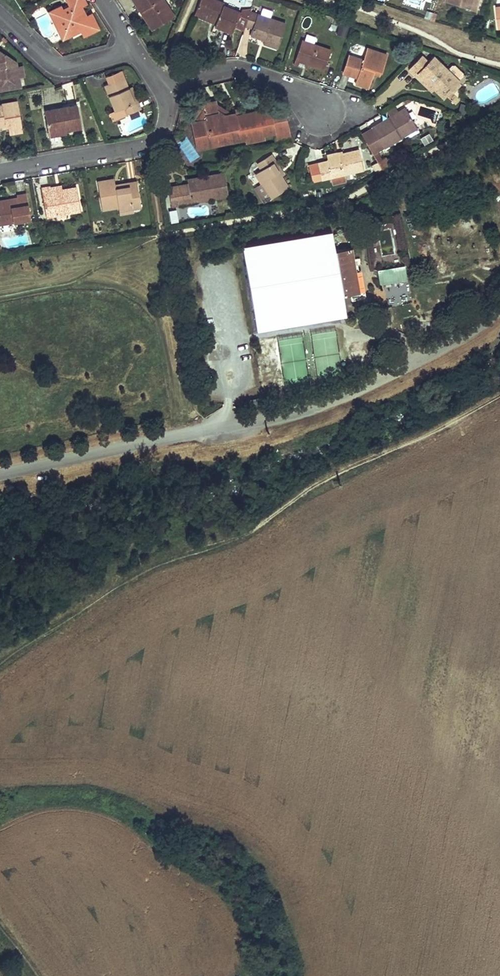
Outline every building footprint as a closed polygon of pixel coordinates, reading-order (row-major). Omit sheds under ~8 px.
[(60,40),(69,36),(67,32),(78,27),(80,32),(82,37),(98,30),(91,14),(85,17),(80,7),(86,5),(84,0),(66,0),(69,7),(61,10),(60,8),(49,13),(52,20),(55,18),(60,29),(57,31),(60,40)] [(159,25),(169,18),(164,11),(168,8),(163,0),(132,0),(139,10),(143,8),(146,13),(142,15),(149,25),(156,21),(159,25)] [(223,30),(231,33),(240,13),(223,6),(224,4),(215,0),(201,0),(196,12),(217,21),(215,24),(214,27),(223,30)] [(481,7),(463,1),(462,5),(462,6),(479,12),(481,7)] [(173,15),(168,8),(164,11),(169,18),(173,15)] [(251,32),(258,35),(265,38),(263,42),(277,48),(287,22),(250,9),(246,22),(253,25),(251,32)] [(196,12),(194,16),(215,24),(217,21),(196,12)] [(52,20),(57,31),(60,29),(55,18),(52,20)] [(159,25),(156,21),(149,25),(152,29),(159,25)] [(340,22),(337,34),(345,37),(348,24),(340,22)] [(80,32),(78,27),(67,32),(69,36),(80,32)] [(301,39),(298,49),(294,59),(308,64),(323,70),(331,50),(301,39)] [(359,75),(358,79),(356,84),(369,88),(374,74),(375,69),(381,71),(386,55),(368,48),(364,60),(350,55),(345,70),(359,75)] [(20,87),(19,77),(23,76),(22,68),(17,68),(16,64),(0,52),(0,90),(20,87)] [(408,70),(415,76),(418,73),(435,88),(443,95),(457,80),(431,57),(426,62),(420,56),(414,63),(408,70)] [(308,64),(294,59),(293,63),(306,68),(308,64)] [(359,75),(345,70),(343,75),(358,79),(359,75)] [(121,71),(105,78),(108,85),(124,78),(121,71)] [(418,73),(415,76),(432,91),(435,88),(418,73)] [(111,120),(140,110),(137,103),(134,104),(128,89),(124,78),(108,85),(104,87),(115,112),(109,114),(111,120)] [(137,103),(131,87),(128,89),(134,104),(137,103)] [(227,135),(224,115),(217,110),(215,101),(205,103),(205,105),(199,107),(195,117),(196,122),(192,123),(198,148),(224,142),(222,136),(227,135)] [(17,102),(0,105),(0,126),(7,125),(8,128),(9,132),(21,130),(17,102)] [(80,128),(77,106),(44,111),(48,133),(64,130),(65,131),(80,128)] [(286,114),(284,107),(270,110),(271,116),(286,114)] [(415,127),(405,110),(398,114),(394,107),(386,112),(390,119),(372,129),(384,149),(401,139),(399,136),(415,127)] [(246,138),(247,141),(264,138),(263,135),(275,132),(277,142),(292,139),(286,114),(271,116),(270,110),(259,113),(258,112),(240,115),(241,118),(236,119),(235,113),(224,116),(224,115),(227,135),(230,134),(237,140),(246,138)] [(415,127),(399,136),(401,139),(417,129),(415,127)] [(384,149),(372,129),(362,136),(373,156),(384,149)] [(64,130),(48,133),(49,138),(65,135),(65,131),(64,130)] [(429,133),(420,138),(424,145),(433,139),(429,133)] [(317,164),(319,173),(321,181),(332,179),(331,174),(340,172),(341,177),(364,173),(360,152),(339,156),(338,153),(326,155),(327,162),(317,164)] [(270,154),(264,158),(257,163),(262,170),(255,175),(271,198),(288,187),(280,176),(272,163),(275,161),(270,154)] [(390,165),(386,157),(377,162),(378,164),(382,170),(390,165)] [(272,163),(280,176),(284,174),(275,161),(272,163)] [(373,166),(375,169),(377,173),(381,170),(378,164),(373,166)] [(188,185),(191,202),(228,196),(224,173),(188,180),(188,185)] [(95,180),(101,211),(117,208),(117,210),(131,208),(139,206),(134,181),(114,185),(112,177),(95,180)] [(178,186),(181,204),(191,202),(188,185),(178,186)] [(39,187),(45,217),(55,215),(55,213),(64,211),(79,209),(75,186),(61,189),(48,191),(47,186),(39,187)] [(178,186),(168,188),(171,206),(181,204),(178,186)] [(9,203),(0,204),(0,224),(30,219),(25,194),(16,195),(17,198),(18,206),(10,207),(9,203)] [(0,201),(0,204),(9,203),(10,207),(18,206),(17,198),(0,201)] [(346,320),(342,298),(358,295),(350,250),(334,252),(330,230),(243,244),(258,335),(346,320)] [(405,269),(379,274),(381,285),(407,280),(405,269)]
